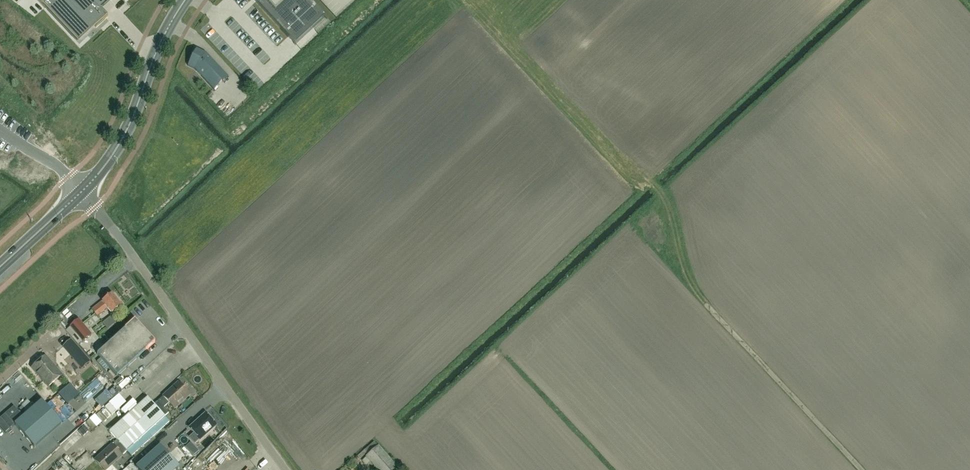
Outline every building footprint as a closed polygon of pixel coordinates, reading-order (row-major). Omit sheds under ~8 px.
[(37,0),(44,8),(45,7),(72,36),(90,20),(93,23),(92,24),(96,28),(108,17),(101,10),(111,0),(38,0),(37,0)] [(325,17),(309,0),(253,0),(295,45),(325,17)] [(196,48),(196,49),(198,50),(190,66),(188,65),(188,66),(194,69),(214,90),(215,90),(213,88),(226,76),(228,78),(228,77),(206,53),(196,48)] [(97,316),(107,309),(111,314),(121,306),(112,294),(102,302),(92,309),(97,316)] [(80,317),(74,304),(67,308),(73,320),(80,317)] [(79,319),(66,330),(79,345),(91,335),(79,319)] [(155,342),(135,320),(125,329),(97,354),(117,376),(145,351),(155,342)] [(71,340),(63,347),(73,358),(80,351),(71,340)] [(90,362),(80,351),(73,358),(82,369),(90,362)] [(48,387),(62,376),(45,357),(32,368),(48,387)] [(164,408),(169,403),(174,409),(190,395),(178,382),(163,396),(163,397),(154,405),(147,398),(128,415),(150,439),(170,422),(165,417),(169,413),(164,408)] [(196,402),(199,400),(201,397),(196,392),(195,394),(191,397),(196,402)] [(42,401),(14,425),(34,447),(62,424),(42,401)] [(0,419),(0,428),(5,433),(14,425),(13,424),(22,416),(14,407),(5,415),(0,419)] [(191,436),(188,438),(191,441),(194,444),(196,442),(199,440),(200,440),(208,433),(216,426),(210,420),(205,414),(197,421),(189,428),(191,431),(194,434),(191,436)] [(117,439),(95,460),(104,469),(117,469),(112,464),(122,456),(127,451),(131,456),(150,439),(128,415),(110,432),(117,439)] [(79,431),(83,436),(88,431),(84,426),(79,431)] [(183,441),(173,427),(167,432),(175,444),(178,442),(179,443),(183,441)] [(363,451),(366,454),(367,456),(366,457),(370,462),(377,469),(400,469),(379,446),(378,446),(374,442),(363,451)] [(136,467),(139,469),(175,469),(179,467),(169,456),(160,446),(148,456),(136,467)] [(201,453),(197,449),(191,454),(195,459),(201,453)]
